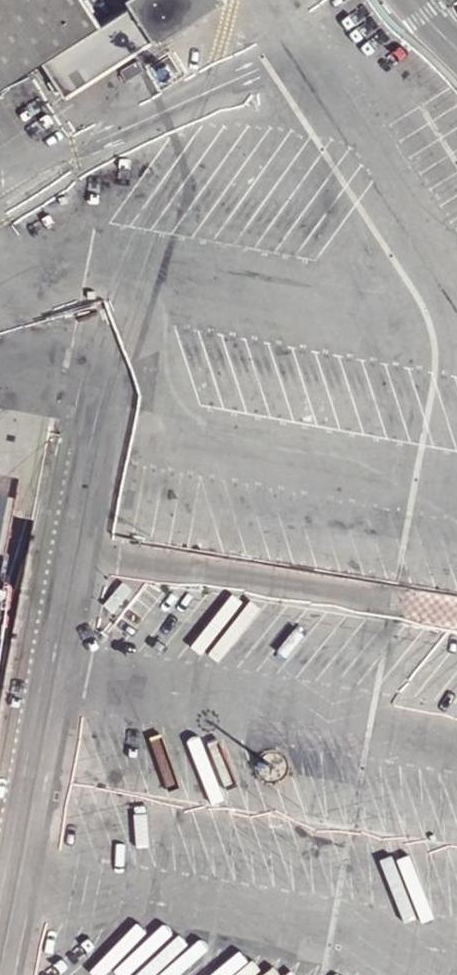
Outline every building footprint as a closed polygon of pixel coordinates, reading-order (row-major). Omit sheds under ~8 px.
[(31,70),(42,64),(101,26),(85,0),(0,0),(0,23),(31,70)] [(42,64),(63,98),(153,41),(157,47),(207,14),(197,0),(129,0),(127,1),(131,7),(101,26),(42,64)] [(207,14),(226,2),(225,0),(197,0),(207,14)] [(31,70),(0,23),(0,91),(31,70)]
